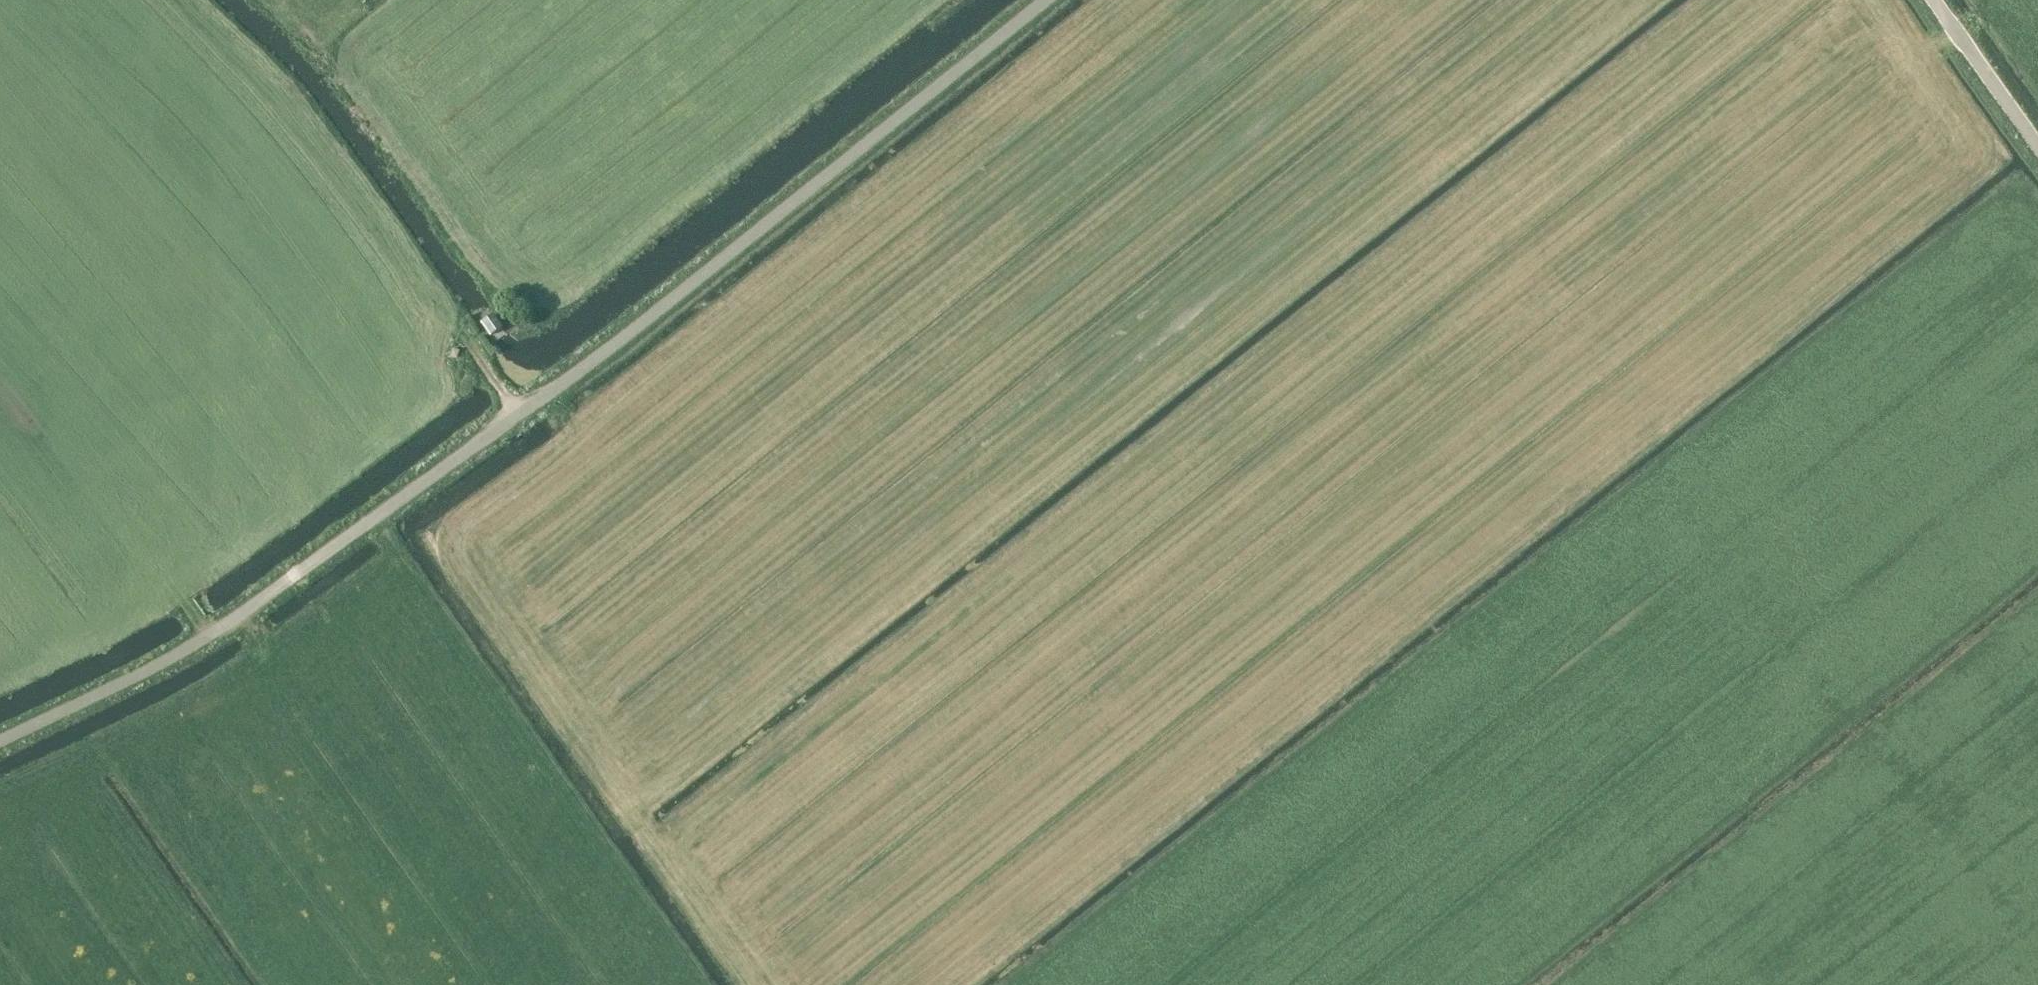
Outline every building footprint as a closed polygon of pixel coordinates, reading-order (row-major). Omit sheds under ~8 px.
[(500,328),(491,316),(481,323),(490,336),(500,328)]
